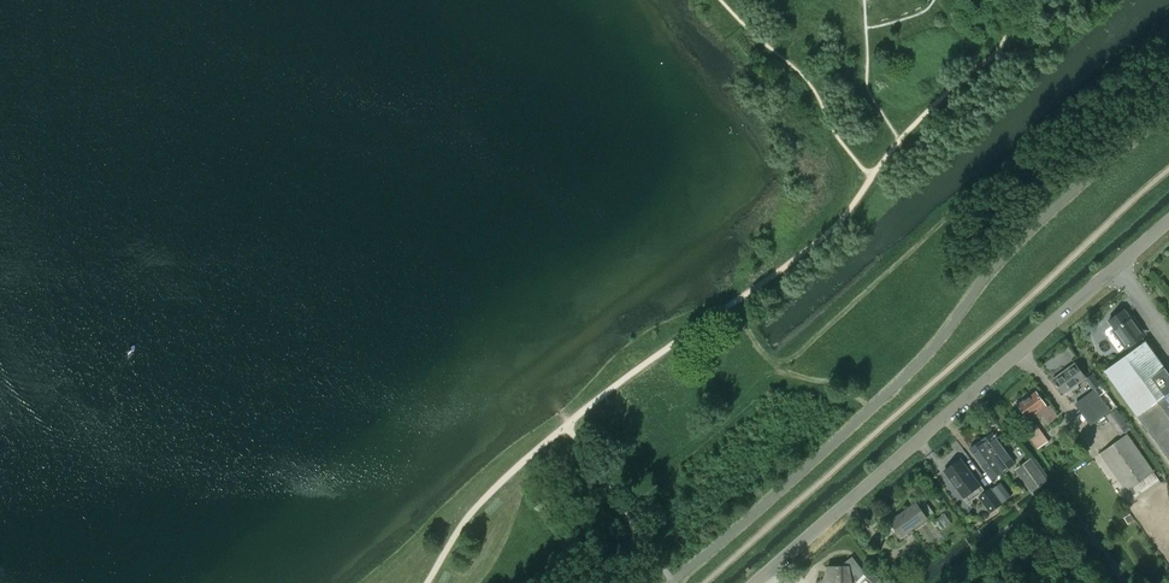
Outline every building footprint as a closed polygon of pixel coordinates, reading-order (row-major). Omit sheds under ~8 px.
[(1124,309),(1108,320),(1123,341),(1121,342),(1126,349),(1129,353),(1145,341),(1140,334),(1144,331),(1137,323),(1135,325),(1124,309)] [(1104,371),(1168,460),(1168,373),(1145,341),(1129,353),(1104,371)] [(1079,386),(1077,384),(1086,378),(1075,363),(1053,379),(1064,394),(1072,388),(1074,390),(1079,386)] [(1094,388),(1074,402),(1090,423),(1110,409),(1115,405),(1116,404),(1100,383),(1094,388)] [(1036,391),(1018,404),(1026,415),(1030,420),(1037,415),(1039,418),(1042,415),(1048,423),(1058,416),(1050,404),(1047,407),(1043,402),(1044,402),(1036,391)] [(1116,409),(1110,414),(1124,433),(1131,429),(1116,409)] [(1038,448),(1049,441),(1037,425),(1027,432),(1038,448)] [(1003,471),(1003,470),(1014,463),(991,432),(981,440),(1003,471)] [(1153,470),(1127,433),(1099,453),(1125,490),(1129,488),(1134,494),(1133,495),(1135,497),(1159,480),(1152,471),(1153,470)] [(970,448),(992,478),(1003,471),(981,440),(970,448)] [(1033,456),(1014,470),(1030,491),(1048,478),(1033,456)] [(944,471),(967,502),(983,490),(960,459),(944,471)] [(993,488),(1002,502),(1010,496),(1001,483),(993,488)] [(978,497),(990,512),(1002,503),(990,488),(978,497)] [(916,502),(891,520),(902,536),(927,518),(916,502)] [(945,513),(935,520),(942,530),(951,523),(945,513)] [(865,573),(852,556),(840,565),(827,566),(822,582),(855,582),(863,574),(865,573)]
